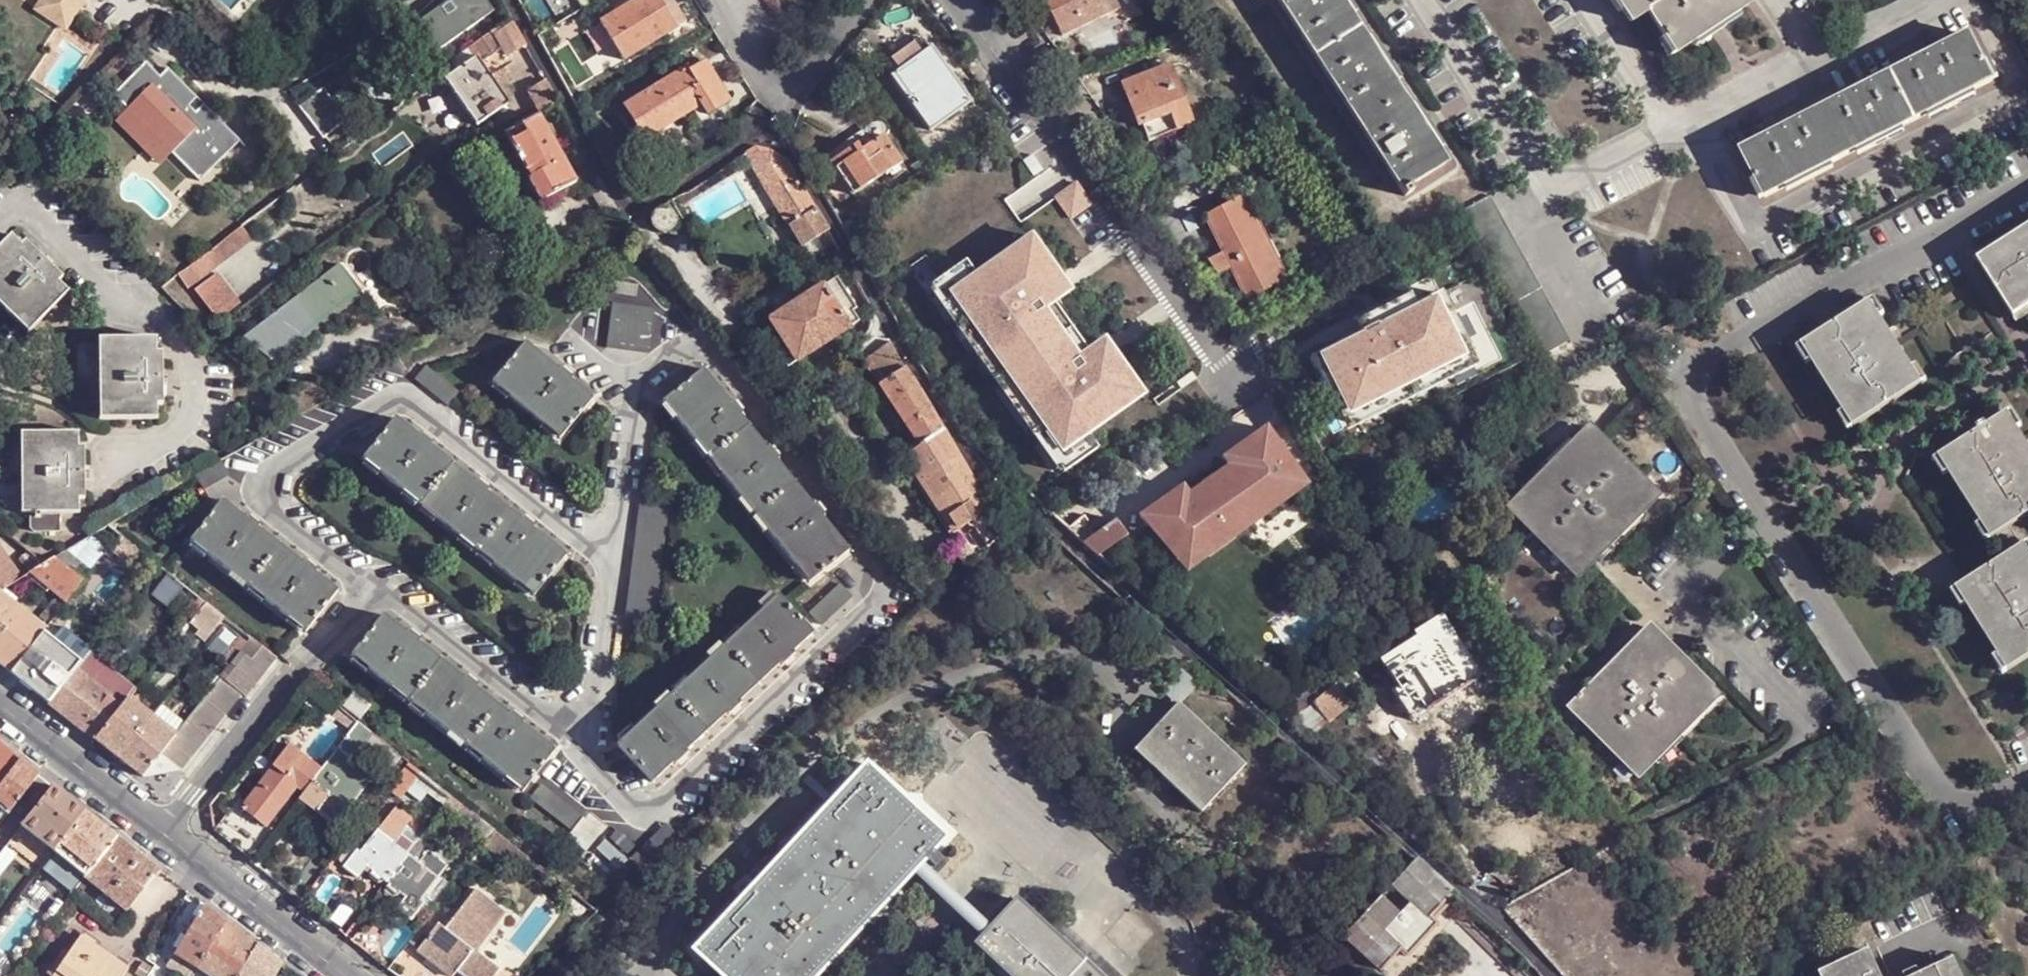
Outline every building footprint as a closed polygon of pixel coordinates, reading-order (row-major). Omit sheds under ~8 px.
[(42,2),(70,21),(85,0),(44,0),(42,2)] [(498,3),(495,0),(444,0),(411,25),(431,53),(498,3)] [(668,31),(657,14),(665,8),(661,0),(634,0),(600,22),(624,59),(668,31)] [(1107,13),(1118,8),(1116,0),(1046,0),(1064,35),(1107,13)] [(1406,194),(1414,189),(1411,184),(1446,161),(1341,0),(1280,0),(1406,194)] [(1633,20),(1647,10),(1675,52),(1751,3),(1749,0),(1619,0),(1633,20)] [(657,14),(668,31),(676,26),(665,8),(657,14)] [(526,40),(513,16),(454,60),(461,66),(447,76),(480,122),(512,100),(484,60),(505,44),(509,53),(526,40)] [(1998,81),(1975,34),(1744,150),(1768,196),(1998,81)] [(924,54),(930,48),(923,38),(922,39),(888,66),(895,75),(924,54)] [(932,47),(930,48),(924,54),(895,75),(893,77),(928,125),(932,131),(973,101),(932,47)] [(159,54),(151,63),(163,77),(172,68),(159,54)] [(707,113),(721,106),(727,102),(728,101),(705,62),(691,71),(688,66),(623,106),(643,138),(688,113),(693,109),(692,107),(701,103),(707,113)] [(151,63),(117,95),(130,109),(173,155),(199,184),(243,145),(214,114),(206,122),(192,107),(201,99),(172,68),(163,77),(151,63)] [(1173,64),(1124,83),(1141,125),(1145,124),(1152,141),(1196,123),(1173,64)] [(553,95),(545,81),(528,90),(536,104),(553,95)] [(327,90),(304,109),(327,139),(350,119),(327,90)] [(553,95),(536,104),(541,112),(558,104),(553,95)] [(214,114),(201,99),(192,107),(206,122),(214,114)] [(161,168),(173,155),(130,109),(117,120),(161,168)] [(541,113),(509,132),(532,174),(530,175),(543,199),(579,180),(541,113)] [(877,141),(886,135),(888,131),(888,126),(885,122),(879,122),(872,126),(875,132),(873,133),(877,141)] [(864,149),(877,141),(873,133),(875,132),(872,126),(825,158),(830,165),(834,161),(859,143),(864,149)] [(903,162),(886,135),(877,141),(864,149),(859,143),(834,161),(856,195),(903,162)] [(751,150),(746,153),(787,225),(815,209),(788,163),(782,159),(767,153),(751,150)] [(1281,267),(1266,241),(1244,196),(1204,216),(1223,250),(1207,259),(1217,272),(1231,266),(1248,297),(1286,278),(1281,267)] [(1008,200),(919,262),(935,285),(1043,490),(1102,448),(1093,432),(1147,393),(1109,340),(1089,354),(1052,305),(1073,290),(1008,200)] [(661,229),(668,230),(674,227),(678,222),(678,214),(675,208),(671,205),(663,204),(657,206),(653,212),(652,219),(655,226),(661,229)] [(815,209),(787,225),(801,249),(828,232),(815,209)] [(50,253),(30,235),(26,239),(16,229),(0,245),(0,294),(33,328),(75,288),(65,278),(69,273),(55,259),(50,253)] [(2014,316),(2027,307),(2027,229),(1979,260),(2014,316)] [(1271,238),(1266,241),(1281,267),(1285,264),(1274,244),(1271,238)] [(230,265),(220,249),(177,282),(188,296),(230,265)] [(54,250),(50,253),(55,259),(59,254),(54,250)] [(1461,259),(1356,312),(1365,330),(1315,356),(1332,389),(1365,421),(1375,410),(1396,430),(1527,358),(1482,271),(1471,278),(1461,259)] [(342,264),(342,265),(343,266),(249,336),(247,335),(245,336),(274,358),(275,357),(273,356),(362,290),(363,292),(365,291),(350,273),(342,264)] [(783,335),(799,358),(860,318),(855,308),(860,305),(839,274),(771,317),(783,335)] [(1875,297),(1869,301),(1879,317),(1884,314),(1875,297)] [(607,300),(599,344),(651,351),(656,307),(607,300)] [(1844,411),(1853,426),(1921,384),(1911,368),(1879,317),(1869,301),(1801,344),(1812,360),(1844,411)] [(2014,316),(2018,322),(2027,316),(2027,307),(2014,316)] [(790,365),(799,358),(783,335),(774,342),(790,365)] [(174,387),(172,376),(171,352),(166,352),(167,336),(110,339),(113,417),(168,417),(167,402),(173,402),(174,387)] [(574,379),(559,365),(527,339),(495,381),(562,436),(595,396),(574,379)] [(956,531),(983,512),(975,497),(980,490),(904,366),(891,342),(865,358),(920,444),(905,455),(956,531)] [(1806,364),(1812,360),(1801,344),(1795,349),(1806,364)] [(450,403),(460,389),(428,363),(418,376),(450,403)] [(561,363),(559,365),(574,379),(578,376),(561,363)] [(1911,368),(1921,384),(1926,380),(1916,365),(1911,368)] [(828,516),(813,498),(782,459),(769,442),(745,414),(731,397),(706,367),(664,399),(812,580),(853,546),(828,516)] [(733,395),(731,397),(745,414),(748,412),(733,395)] [(2013,409),(2007,414),(2018,429),(2024,425),(2013,409)] [(1846,430),(1853,426),(1844,411),(1838,415),(1846,430)] [(435,443),(418,430),(397,413),(364,455),(536,593),(568,551),(537,525),(520,512),(493,490),(474,475),(435,443)] [(1993,539),(2027,517),(2027,445),(2018,429),(2007,414),(1940,456),(1951,471),(1983,523),(1993,539)] [(420,427),(418,430),(435,443),(438,440),(420,427)] [(1308,483),(1266,427),(1225,458),(1230,464),(1190,492),(1184,485),(1143,515),(1159,533),(1170,542),(1192,527),(1213,553),(1308,483)] [(88,480),(87,471),(88,449),(82,448),(80,436),(26,434),(27,516),(30,517),(32,533),(60,533),(62,523),(63,514),(80,512),(81,499),(86,498),(88,480)] [(1577,573),(1645,504),(1579,437),(1509,506),(1577,573)] [(769,442),(782,459),(785,456),(771,440),(769,442)] [(1946,476),(1951,471),(1940,456),(1936,460),(1946,476)] [(228,474),(220,459),(195,474),(203,488),(228,474)] [(476,472),(474,475),(493,490),(493,484),(476,472)] [(817,496),(813,498),(828,516),(830,512),(817,496)] [(259,528),(243,514),(222,499),(190,540),(306,630),(339,589),(319,574),(300,558),(259,528)] [(520,512),(537,525),(539,522),(521,509),(520,512)] [(245,511),(243,514),(259,528),(261,524),(245,511)] [(956,531),(977,556),(1000,534),(983,512),(956,531)] [(1084,540),(1101,554),(1128,535),(1117,518),(1098,530),(1084,540)] [(1987,543),(1993,539),(1983,523),(1976,527),(1987,543)] [(1213,553),(1192,527),(1170,542),(1192,567),(1213,553)] [(22,578),(0,545),(0,591),(22,578)] [(2009,671),(2027,659),(2027,553),(2024,546),(1958,588),(1966,604),(2000,654),(2009,671)] [(300,558),(319,574),(321,569),(302,556),(300,558)] [(82,580),(55,557),(47,563),(31,573),(67,600),(82,580)] [(176,578),(166,571),(159,580),(168,588),(176,578)] [(824,622),(854,593),(843,582),(813,611),(824,622)] [(1961,608),(1966,604),(1958,588),(1951,592),(1961,608)] [(780,662),(797,646),(815,629),(780,592),(618,741),(653,781),(674,762),(690,746),(727,712),(744,697),(780,662)] [(45,628),(0,593),(0,662),(11,671),(45,628)] [(193,606),(197,610),(205,601),(201,597),(193,606)] [(422,641),(404,628),(383,613),(351,653),(525,787),(557,747),(525,722),(507,707),(480,686),(462,673),(422,641)] [(1483,674),(1442,614),(1414,631),(1417,635),(1382,658),(1400,685),(1393,689),(1415,720),(1483,674)] [(406,625),(404,628),(422,641),(425,639),(406,625)] [(1716,695),(1648,627),(1581,695),(1649,763),(1716,695)] [(83,659),(45,628),(11,671),(51,702),(76,668),(83,659)] [(244,650),(248,643),(242,637),(221,666),(228,671),(234,664),(239,655),(244,650)] [(276,657),(253,638),(248,643),(244,650),(267,669),(276,657)] [(800,649),(797,646),(780,662),(783,665),(800,649)] [(267,669),(244,650),(239,655),(234,664),(256,683),(267,669)] [(88,654),(83,659),(76,668),(51,702),(84,727),(97,738),(122,706),(130,696),(135,692),(88,654)] [(2002,675),(2009,671),(2000,654),(1994,659),(2002,675)] [(228,671),(178,733),(163,753),(183,768),(243,691),(248,696),(256,683),(234,664),(228,671)] [(465,669),(462,673),(480,686),(481,681),(465,669)] [(1312,703),(1326,719),(1327,721),(1351,702),(1336,683),(1312,703)] [(362,717),(372,704),(356,691),(345,704),(362,717)] [(122,706),(97,738),(121,758),(154,715),(130,696),(122,706)] [(747,700),(744,697),(727,712),(730,715),(747,700)] [(1206,808),(1251,763),(1184,699),(1140,746),(1206,808)] [(507,707),(525,722),(528,718),(509,703),(507,707)] [(1312,703),(1298,713),(1312,731),(1326,719),(1312,703)] [(360,722),(343,709),(335,719),(351,734),(360,722)] [(154,715),(121,758),(145,776),(163,753),(178,733),(154,715)] [(306,791),(302,797),(317,810),(336,824),(375,774),(355,758),(365,744),(396,768),(405,757),(360,722),(351,734),(322,769),(312,783),(306,791)] [(236,804),(215,830),(252,859),(272,833),(265,827),(298,785),(306,791),(312,783),(322,769),(291,745),(241,808),(236,804)] [(20,761),(0,746),(0,787),(20,761)] [(690,746),(674,762),(677,765),(693,750),(690,746)] [(39,777),(20,761),(0,787),(0,801),(12,810),(39,777)] [(417,767),(412,762),(405,771),(412,775),(417,767)] [(918,863),(944,836),(866,763),(694,947),(725,975),(815,975),(907,875),(918,863)] [(417,767),(412,775),(428,789),(432,784),(428,781),(432,778),(417,767)] [(12,810),(10,812),(27,824),(54,788),(39,777),(12,810)] [(542,782),(533,794),(593,840),(602,829),(542,782)] [(455,796),(442,785),(434,793),(447,804),(455,796)] [(55,852),(86,812),(54,788),(27,824),(24,828),(55,852)] [(465,804),(455,796),(447,804),(458,813),(465,804)] [(388,880),(408,852),(397,842),(415,820),(398,806),(379,828),(362,850),(359,847),(345,865),(359,876),(369,864),(374,869),(372,873),(382,882),(386,879),(388,880)] [(118,837),(86,812),(55,852),(87,877),(118,837)] [(161,871),(118,837),(87,877),(131,910),(159,874),(161,871)] [(10,847),(0,859),(0,880),(20,856),(10,847)] [(541,863),(521,847),(516,855),(535,869),(541,863)] [(426,848),(417,860),(440,877),(449,865),(426,848)] [(417,860),(408,852),(388,880),(390,883),(389,887),(398,894),(401,891),(408,896),(399,907),(414,918),(428,900),(424,897),(440,877),(417,860)] [(1402,946),(1410,953),(1439,921),(1435,918),(1432,914),(1452,893),(1457,887),(1420,855),(1347,934),(1384,967),(1402,946)] [(988,928),(918,863),(907,875),(977,942),(988,928)] [(400,975),(423,975),(435,961),(454,975),(455,975),(459,971),(505,908),(480,887),(448,927),(440,921),(400,975)] [(1452,893),(1432,914),(1435,918),(1456,895),(1452,893)] [(988,928),(977,942),(1013,975),(1094,975),(1013,901),(988,928)] [(344,902),(329,920),(341,929),(355,910),(344,902)] [(198,969),(226,922),(204,905),(176,955),(198,969)] [(505,908),(459,971),(466,975),(494,975),(500,968),(478,951),(508,910),(505,908)] [(257,947),(226,922),(198,969),(210,975),(240,975),(257,947)] [(372,922),(358,942),(378,957),(392,937),(372,922)] [(55,975),(126,975),(132,967),(82,936),(55,975)] [(257,947),(240,975),(276,975),(282,966),(257,947)] [(1870,949),(1820,972),(1822,975),(1883,975),(1870,949)] [(198,969),(176,955),(169,968),(181,975),(194,975),(198,969)] [(1955,959),(1917,975),(1963,975),(1955,959)]
